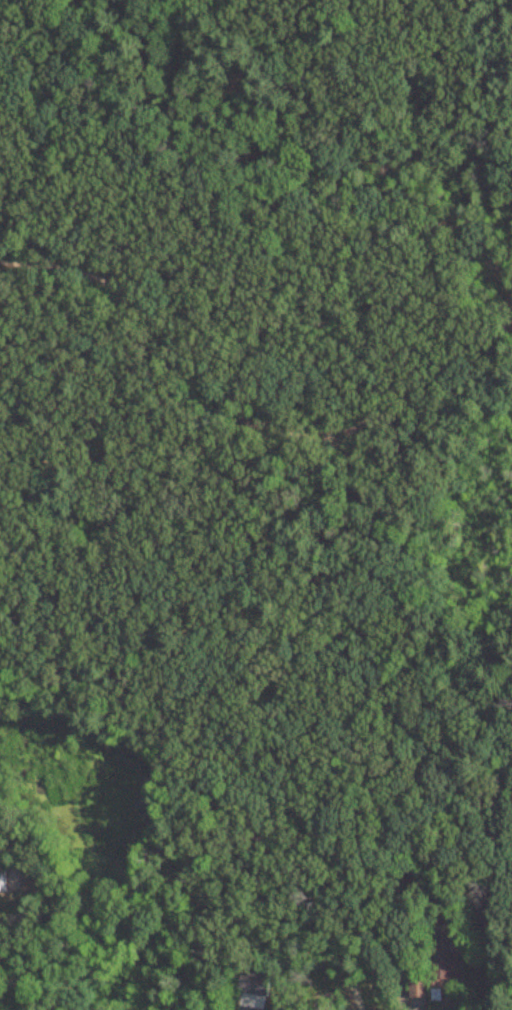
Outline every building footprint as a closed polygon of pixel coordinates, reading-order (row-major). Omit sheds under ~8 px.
[(466,980),(466,959),(453,959),(453,933),(432,933),(432,980),(466,980)] [(265,998),(272,979),(245,970),(239,989),(265,998)] [(410,999),(427,999),(427,975),(410,976),(410,999)]
